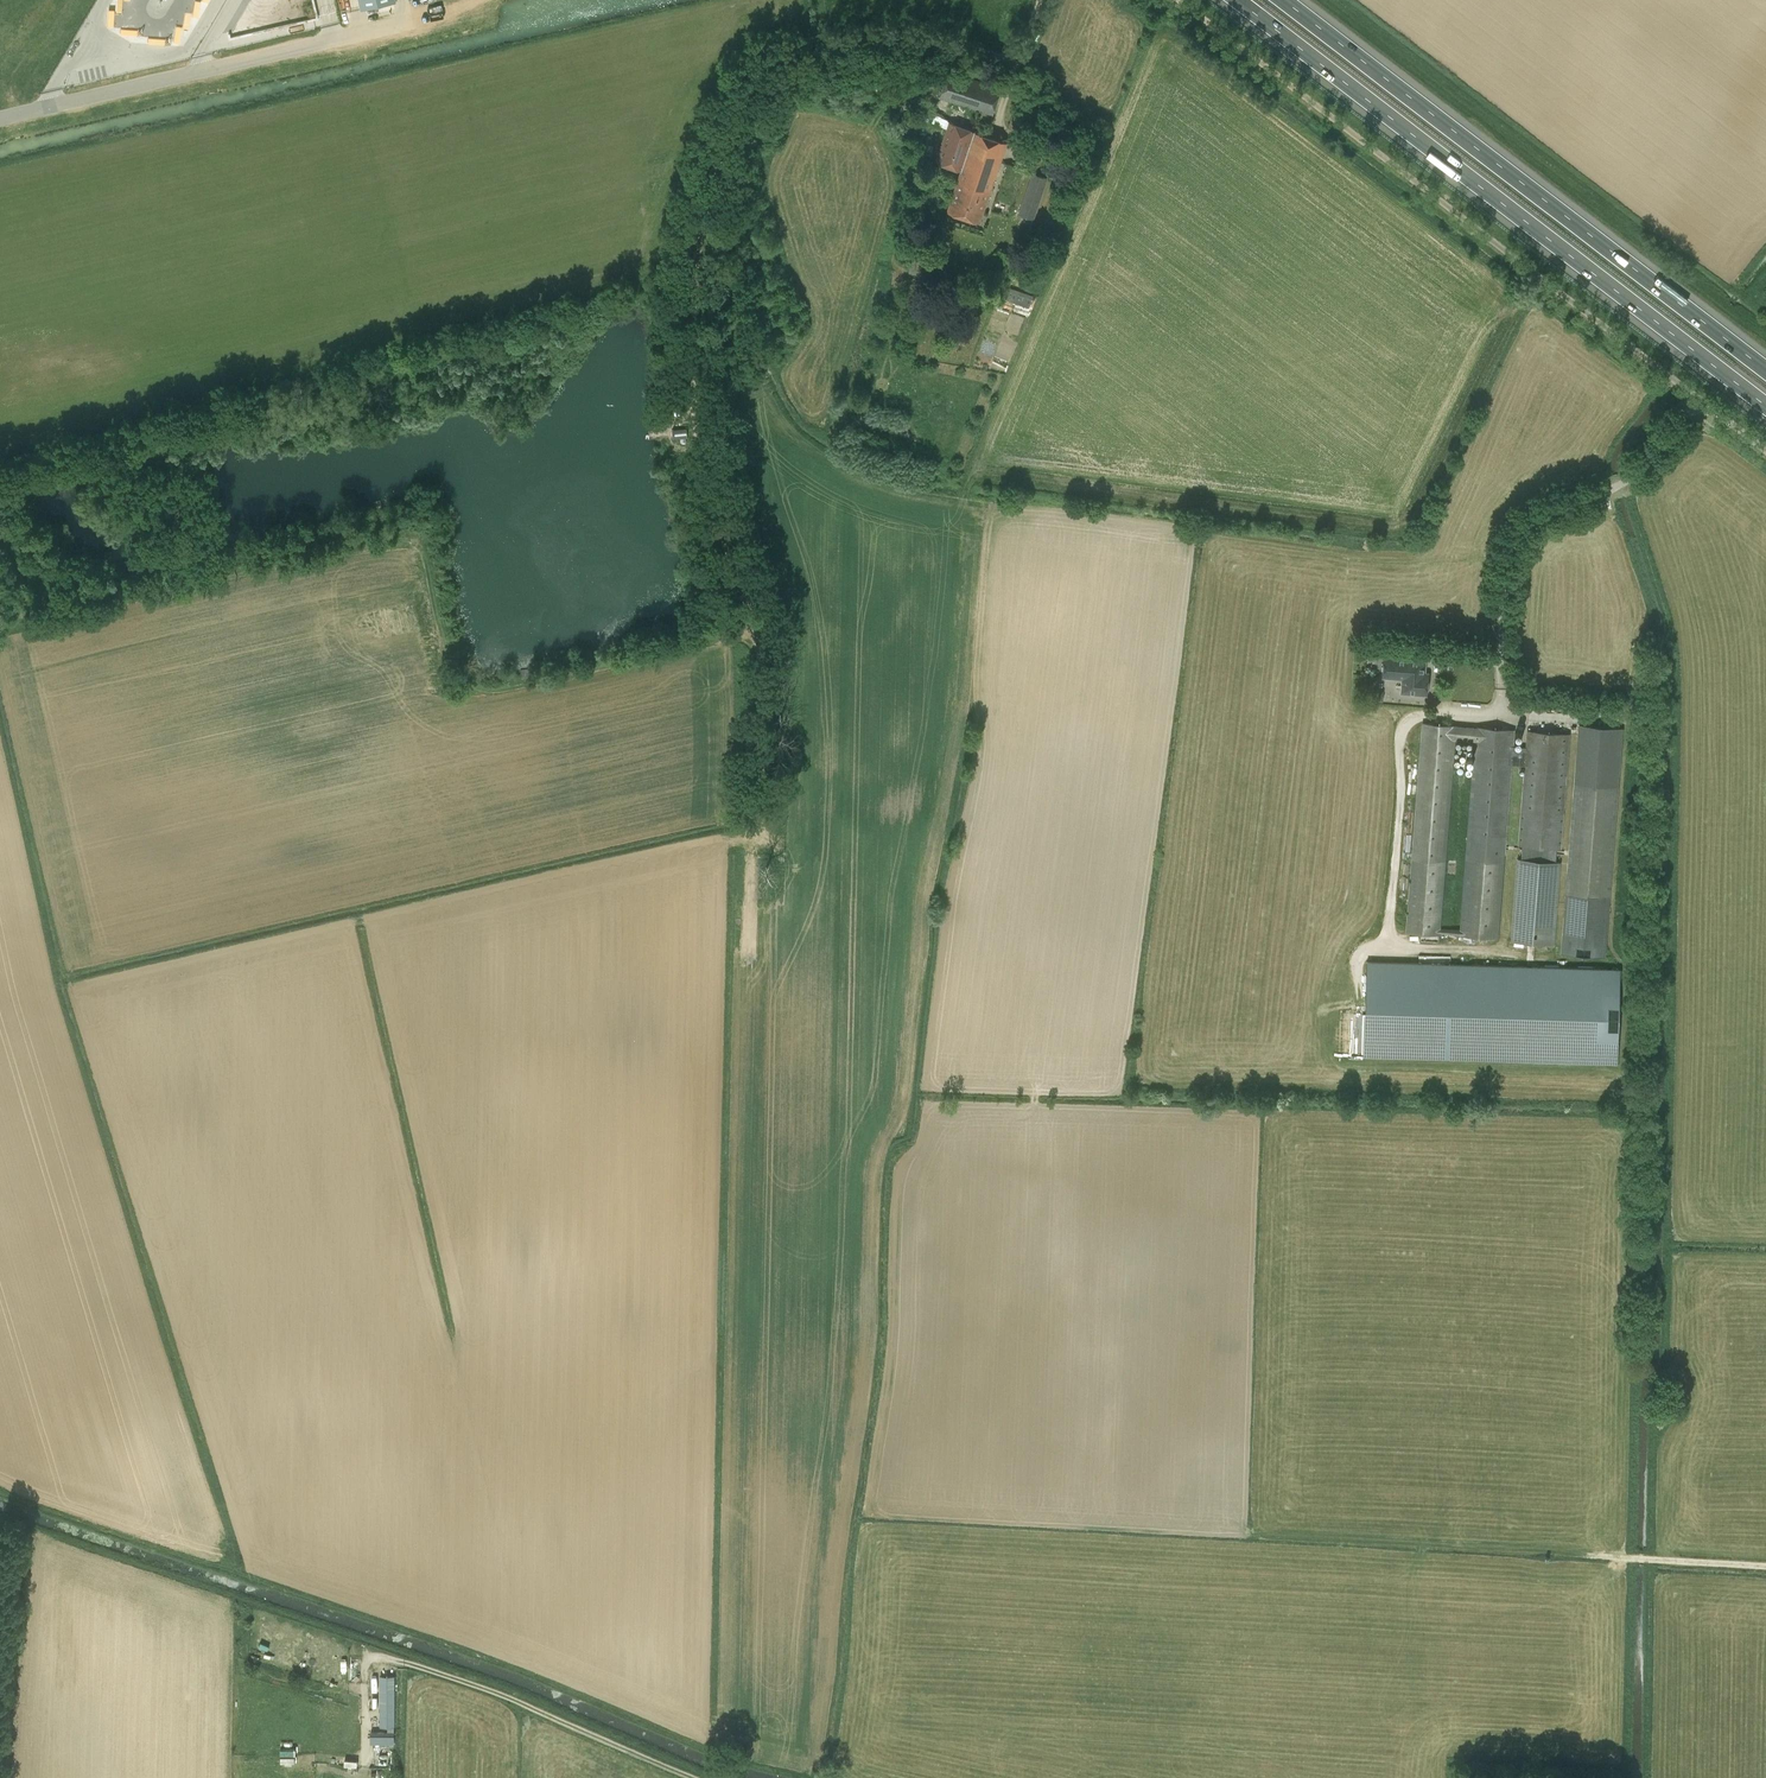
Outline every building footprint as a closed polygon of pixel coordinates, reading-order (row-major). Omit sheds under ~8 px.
[(361,8),(397,0),(359,0),(361,8)] [(949,71),(940,97),(993,115),(1001,89),(949,71)] [(937,162),(961,170),(974,131),(950,122),(937,162)] [(980,222),(1007,142),(974,131),(961,170),(947,211),(980,222)] [(1020,214),(1034,218),(1047,177),(1033,173),(1020,214)] [(909,272),(929,277),(933,262),(913,257),(909,272)] [(1007,299),(1030,307),(1033,295),(1011,288),(1007,299)] [(1384,667),(1383,676),(1403,678),(1402,682),(1405,682),(1404,692),(1426,694),(1428,678),(1424,678),(1425,658),(1388,655),(1387,668),(1384,667)] [(1383,700),(1384,690),(1374,690),(1374,699),(1383,700)] [(1440,933),(1501,937),(1512,763),(1525,764),(1519,857),(1557,859),(1557,847),(1563,848),(1571,732),(1528,729),(1527,746),(1513,745),(1514,727),(1420,721),(1407,932),(1422,933),(1422,939),(1440,940),(1440,933)] [(1519,858),(1513,939),(1556,942),(1561,861),(1519,858)] [(1349,1042),(1348,1052),(1366,1052),(1366,1054),(1389,1055),(1390,1043),(1349,1042)] [(381,1676),(381,1726),(388,1726),(388,1731),(371,1731),(371,1742),(394,1742),(394,1676),(381,1676)]
